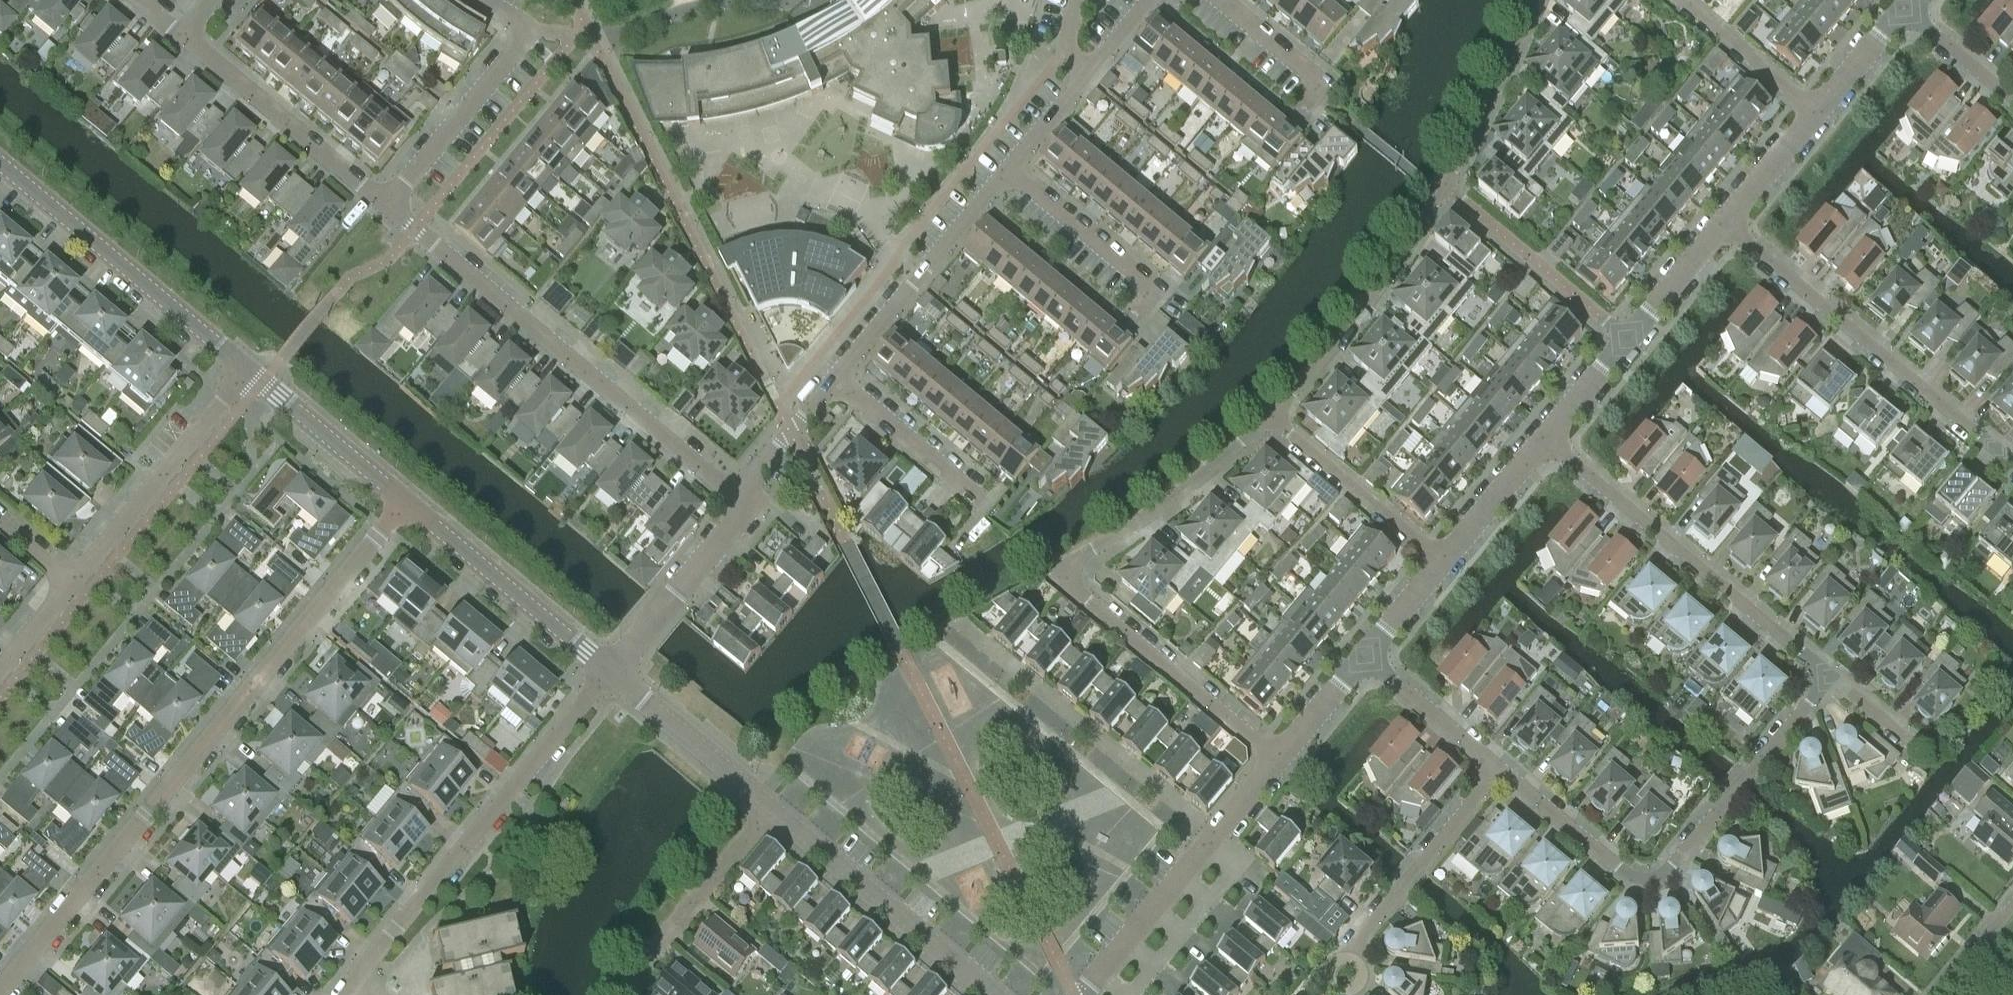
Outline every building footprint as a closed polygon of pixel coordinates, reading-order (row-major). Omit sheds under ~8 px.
[(34,19),(53,35),(65,21),(72,27),(84,13),(76,7),(82,0),(33,0),(26,8),(36,16),(34,19)] [(311,0),(299,0),(298,2),(309,11),(316,4),(311,0)] [(418,0),(385,0),(384,1),(377,8),(397,25),(402,19),(418,0)] [(447,1),(447,0),(445,2),(443,0),(418,0),(402,19),(422,34),(447,1)] [(833,2),(832,5),(831,8),(831,11),(832,15),(826,18),(815,24),(804,30),(792,35),(781,40),(769,45),(757,49),(745,53),(733,56),(720,59),(708,61),(695,63),(683,64),(683,69),(675,69),(662,70),(649,70),(636,69),(636,70),(655,123),(661,123),(674,122),(688,122),(688,127),(700,126),(700,120),(718,118),(731,115),(745,112),(758,109),(771,105),(784,101),(797,96),(810,91),(812,96),(823,91),(821,86),(837,78),(849,71),(851,75),(861,79),(854,95),(879,107),(872,122),(906,138),(904,142),(918,149),(921,150),(925,151),(929,151),(932,151),(936,150),(940,149),(943,148),(946,146),(949,143),(952,140),(954,137),(956,134),(957,131),(958,127),(958,123),(958,120),(957,105),(952,106),(948,69),(932,70),(930,42),(912,44),(911,33),(909,29),(912,26),(922,17),(932,8),(936,12),(945,3),(942,0),(834,0),(833,2)] [(1268,2),(1266,3),(1274,10),(1282,0),(1266,0),(1268,2)] [(1309,0),(1282,0),(1274,10),(1275,11),(1276,9),(1283,15),(1282,16),(1290,23),(1309,0)] [(1290,23),(1290,24),(1292,22),(1299,28),(1297,29),(1305,36),(1335,0),(1309,0),(1290,23)] [(1346,20),(1352,13),(1336,0),(1335,0),(1305,36),(1306,37),(1308,35),(1315,41),(1313,43),(1322,50),(1346,20)] [(1413,0),(1364,0),(1357,9),(1373,22),(1349,51),(1350,52),(1356,45),(1364,52),(1363,52),(1364,54),(1376,44),(1380,50),(1380,51),(1381,52),(1391,40),(1394,43),(1394,44),(1395,45),(1402,29),(1401,28),(1399,26),(1404,21),(1418,4),(1413,0)] [(1594,0),(1559,0),(1558,1),(1574,15),(1567,24),(1608,58),(1591,44),(1614,17),(1594,0)] [(1614,17),(1628,0),(1594,0),(1614,17)] [(1811,0),(1801,0),(1792,11),(1825,38),(1839,23),(1811,0)] [(1839,23),(1852,7),(1843,0),(1811,0),(1839,23)] [(2012,42),(2012,0),(2003,0),(1977,31),(1989,41),(1993,37),(2007,49),(2012,42)] [(438,56),(466,13),(465,13),(463,15),(456,9),(457,7),(447,1),(422,34),(442,48),(438,55),(438,56)] [(0,7),(0,36),(2,37),(16,20),(0,7)] [(241,53),(249,60),(282,21),(265,7),(234,44),(243,51),(241,53)] [(317,18),(329,28),(335,20),(324,10),(317,18)] [(1779,26),(1812,54),(1825,38),(1792,11),(1779,26)] [(344,20),(356,29),(363,22),(351,12),(344,20)] [(1749,12),(1735,29),(1745,37),(1759,20),(1749,12)] [(90,18),(79,32),(86,38),(74,52),(94,68),(100,61),(115,73),(137,46),(126,37),(122,42),(118,39),(126,29),(123,26),(125,24),(112,13),(110,16),(107,13),(97,25),(90,18)] [(466,13),(438,56),(461,69),(471,51),(474,53),(483,37),(480,35),(484,27),(474,21),(476,19),(466,13)] [(347,30),(335,20),(329,28),(341,38),(347,30)] [(1145,71),(1152,62),(1152,61),(1175,34),(1176,34),(1177,32),(1168,25),(1167,27),(1158,20),(1128,57),(1145,71)] [(265,73),(292,40),(277,28),(282,22),(282,21),(249,60),(250,60),(252,59),(259,64),(257,66),(265,73)] [(374,31),(363,22),(356,29),(368,39),(374,31)] [(1545,50),(1544,52),(1584,86),(1608,58),(1567,24),(1566,24),(1583,38),(1575,47),(1556,31),(1542,47),(1545,50)] [(1812,54),(1779,26),(1766,43),(1799,70),(1812,54)] [(1168,74),(1191,47),(1176,34),(1175,34),(1152,61),(1152,62),(1168,74)] [(349,44),(361,54),(367,46),(355,37),(349,44)] [(292,40),(265,73),(266,73),(267,72),(274,77),(273,79),(282,87),(283,85),(308,53),(292,40)] [(379,56),(367,46),(361,54),(372,64),(379,56)] [(1183,87),(1206,60),(1191,47),(1168,74),(1183,87)] [(159,111),(165,104),(165,103),(176,90),(182,84),(171,75),(167,79),(163,76),(171,67),(168,64),(170,61),(157,51),(155,53),(152,50),(142,62),(135,56),(123,69),(131,75),(119,89),(138,106),(145,98),(159,111)] [(1717,50),(1702,67),(1713,76),(1727,59),(1717,50)] [(1562,113),(1584,86),(1544,52),(1528,70),(1545,84),(1537,93),(1575,125),(1562,113)] [(308,53),(283,85),(290,90),(289,92),(297,99),(329,60),(328,60),(323,66),(308,53)] [(389,60),(401,70),(407,63),(395,53),(389,60)] [(1000,55),(988,56),(989,68),(1001,66),(1000,55)] [(329,60),(297,99),(297,100),(299,98),(306,104),(304,105),(312,112),(345,73),(329,60)] [(401,70),(389,60),(383,68),(394,78),(401,70)] [(1199,100),(1222,73),(1206,60),(1183,87),(1199,100)] [(401,70),(412,80),(419,72),(407,63),(401,70)] [(575,87),(575,88),(568,96),(566,94),(559,102),(598,135),(598,134),(592,129),(605,113),(617,107),(598,70),(592,67),(582,79),(585,82),(578,90),(575,87)] [(401,70),(394,78),(406,88),(412,80),(401,70)] [(345,73),(312,112),(313,113),(314,111),(321,117),(320,118),(328,125),(355,92),(340,80),(345,74),(345,73)] [(1109,73),(1100,85),(1107,91),(1117,80),(1109,73)] [(1222,73),(1199,100),(1215,113),(1238,86),(1222,73)] [(1694,77),(1686,88),(1692,93),(1701,83),(1694,77)] [(1737,77),(1724,93),(1757,121),(1771,104),(1737,77)] [(1922,150),(1960,105),(1946,93),(1950,89),(1938,79),(1904,119),(1905,120),(1914,138),(1911,141),(1922,150)] [(428,89),(441,100),(447,92),(434,81),(428,89)] [(200,144),(206,138),(205,137),(216,124),(217,124),(222,117),(212,108),(208,113),(204,110),(212,100),(208,97),(210,95),(197,85),(195,87),(192,84),(183,95),(176,90),(165,103),(165,104),(171,109),(159,123),(179,139),(185,132),(200,144)] [(355,92),(328,125),(329,126),(330,124),(337,130),(336,131),(344,138),(371,105),(377,97),(362,84),(355,92)] [(1230,126),(1253,99),(1238,86),(1215,113),(1230,126)] [(1684,104),(1692,93),(1686,88),(1677,98),(1684,104)] [(1096,90),(1086,101),(1094,108),(1103,96),(1096,90)] [(1513,116),(1511,118),(1552,152),(1575,125),(1537,93),(1550,105),(1543,114),(1523,98),(1510,114),(1513,116)] [(1757,121),(1724,93),(1711,109),(1744,136),(1757,121)] [(425,95),(419,102),(431,112),(437,104),(425,95)] [(1125,106),(1134,114),(1141,106),(1131,98),(1125,106)] [(1253,99),(1230,126),(1245,139),(1246,139),(1269,112),(1253,99)] [(598,135),(559,102),(546,119),(585,150),(598,135)] [(359,151),(386,118),(371,105),(344,138),(344,139),(346,137),(353,143),(351,144),(359,151)] [(1151,114),(1141,106),(1134,114),(1144,122),(1151,114)] [(1959,165),(1993,125),(1981,115),(1978,119),(1964,107),(1926,153),(1937,162),(1939,160),(1958,165),(1959,165)] [(1668,108),(1659,119),(1666,125),(1675,114),(1668,108)] [(1698,124),(1731,152),(1744,136),(1711,109),(1698,124)] [(1114,118),(1124,126),(1131,119),(1121,111),(1114,118)] [(1240,145),(1256,159),(1285,125),(1287,124),(1278,116),(1277,118),(1269,112),(1246,139),(1245,139),(1240,145)] [(240,178),(246,171),(257,157),(257,158),(263,151),(252,142),(248,147),(244,144),(252,134),(249,131),(251,129),(238,118),(236,121),(233,118),(223,129),(217,124),(216,124),(205,137),(206,138),(212,143),(200,157),(220,173),(226,166),(240,178)] [(403,132),(386,118),(359,151),(360,152),(362,150),(369,156),(367,158),(376,165),(403,132)] [(1529,180),(1552,152),(1511,118),(1496,137),(1512,150),(1504,160),(1543,192),(1529,180)] [(533,134),(572,166),(585,150),(546,119),(533,134)] [(1140,127),(1131,119),(1124,126),(1134,134),(1140,127)] [(1657,135),(1666,125),(1659,119),(1651,130),(1657,135)] [(1058,175),(1059,173),(1082,145),(1083,146),(1090,136),(1073,122),(1042,159),(1051,166),(1049,168),(1058,175)] [(1156,132),(1166,140),(1172,132),(1163,124),(1156,132)] [(1731,152),(1698,124),(1685,140),(1718,168),(1731,152)] [(1292,131),(1285,125),(1256,159),(1273,172),(1303,137),(1294,129),(1292,131)] [(1182,140),(1172,132),(1166,140),(1175,148),(1182,140)] [(1305,145),(1272,185),(1273,185),(1275,182),(1285,190),(1282,193),(1283,194),(1289,187),(1297,193),(1295,194),(1296,196),(1309,186),(1313,192),(1312,193),(1313,194),(1324,182),(1327,185),(1327,186),(1328,187),(1335,171),(1333,170),(1339,165),(1343,168),(1357,152),(1333,132),(1315,153),(1305,145)] [(572,166),(533,134),(520,149),(553,177),(559,182),(572,166)] [(1986,160),(1990,164),(1988,168),(1988,172),(1989,175),(1991,179),(1994,182),(1989,187),(2007,202),(2012,196),(2012,138),(2011,136),(1999,151),(1996,148),(1986,160)] [(1146,144),(1155,152),(1162,145),(1152,137),(1146,144)] [(1642,140),(1633,150),(1640,156),(1649,145),(1642,140)] [(1677,160),(1705,183),(1718,168),(1685,140),(1684,140),(1690,145),(1677,160)] [(1075,186),(1098,158),(1083,146),(1082,145),(1059,173),(1075,186)] [(1172,153),(1162,145),(1155,152),(1165,160),(1172,153)] [(507,165),(540,192),(553,177),(520,149),(507,165)] [(638,149),(629,153),(636,167),(645,163),(638,149)] [(1187,158),(1197,166),(1204,158),(1194,150),(1187,158)] [(1631,167),(1640,156),(1633,150),(1625,161),(1631,167)] [(1915,150),(1906,161),(1914,167),(1923,157),(1915,150)] [(266,200),(280,211),(303,184),(293,176),(289,181),(285,177),(293,168),(289,165),(291,163),(278,152),(277,154),(273,152),(264,163),(257,158),(257,157),(246,171),(252,177),(241,191),(260,207),(266,200)] [(1090,199),(1113,171),(1098,158),(1075,186),(1090,199)] [(1213,167),(1204,158),(1197,166),(1207,174),(1213,167)] [(1543,192),(1504,160),(1518,171),(1510,181),(1494,167),(1478,186),(1519,220),(1543,192)] [(1705,183),(1677,160),(1664,176),(1692,199),(1705,183)] [(1177,170),(1187,179),(1193,171),(1184,163),(1177,170)] [(540,192),(507,165),(494,181),(526,208),(540,192)] [(633,171),(623,182),(631,189),(641,177),(633,171)] [(1106,212),(1129,184),(1113,171),(1090,199),(1106,212)] [(1203,179),(1193,171),(1187,179),(1197,187),(1203,179)] [(1616,171),(1607,182),(1614,187),(1623,177),(1616,171)] [(1217,182),(1228,192),(1235,185),(1223,175),(1217,182)] [(1645,187),(1679,215),(1692,199),(1664,176),(1652,191),(1646,186),(1645,187)] [(481,196),(513,224),(526,208),(494,181),(481,196)] [(621,200),(631,189),(623,182),(614,194),(621,200)] [(1605,198),(1614,187),(1607,182),(1598,192),(1605,198)] [(313,193),(303,184),(280,211),(295,223),(288,231),(299,240),(269,276),(285,290),(338,226),(331,219),(340,208),(337,205),(339,203),(326,192),(324,194),(321,192),(313,201),(309,198),(313,193)] [(1122,225),(1145,197),(1129,184),(1106,212),(1122,225)] [(1939,184),(1931,195),(1941,201),(1948,191),(1939,184)] [(1679,215),(1645,187),(1632,203),(1666,230),(1679,215)] [(1215,189),(1208,196),(1218,205),(1225,197),(1215,189)] [(1237,191),(1225,206),(1237,216),(1249,201),(1237,191)] [(513,224),(481,196),(468,212),(506,244),(507,244),(501,238),(513,224)] [(1137,238),(1160,210),(1145,197),(1122,225),(1137,238)] [(602,198),(592,210),(600,216),(610,204),(602,198)] [(644,254),(660,234),(650,226),(657,217),(637,201),(630,209),(620,201),(604,221),(614,229),(607,237),(627,254),(634,245),(644,254)] [(1590,202),(1581,213),(1588,219),(1597,208),(1590,202)] [(1619,218),(1653,246),(1666,230),(1632,203),(1619,218)] [(1828,264),(1866,218),(1855,209),(1852,211),(1833,206),(1832,206),(1798,246),(1810,256),(1814,252),(1828,264)] [(1985,209),(1979,217),(1989,225),(1995,217),(1985,209)] [(590,228),(600,216),(592,210),(583,221),(590,228)] [(1153,251),(1176,223),(1160,210),(1137,238),(1153,251)] [(506,244),(468,212),(454,228),(493,261),(506,244)] [(1579,229),(1588,219),(1581,213),(1572,224),(1579,229)] [(1257,261),(1271,244),(1237,216),(1210,249),(1226,262),(1202,291),(1203,292),(1209,285),(1217,291),(1216,292),(1217,294),(1229,284),(1234,290),(1232,291),(1234,292),(1244,280),(1247,282),(1246,284),(1248,285),(1255,269),(1254,268),(1251,266),(1257,260),(1257,261)] [(1989,225),(1987,226),(1996,233),(2003,223),(1995,217),(1989,225)] [(1653,246),(1619,218),(1606,234),(1640,262),(1653,246)] [(1450,253),(1442,262),(1475,289),(1467,283),(1490,254),(1450,220),(1434,239),(1450,253)] [(1853,292),(1887,252),(1886,251),(1878,233),(1880,230),(1869,221),(1831,266),(1845,278),(1842,282),(1853,292)] [(1176,223),(1153,251),(1169,264),(1192,236),(1191,236),(1176,223)] [(981,268),(983,265),(982,265),(1005,237),(1006,238),(1007,236),(999,229),(997,231),(989,224),(963,254),(981,268)] [(13,236),(0,225),(0,251),(13,236)] [(576,229),(566,241),(574,247),(584,236),(576,229)] [(1194,233),(1191,236),(1192,236),(1169,264),(1176,271),(1175,272),(1183,280),(1211,247),(1194,233)] [(1593,250),(1626,277),(1640,262),(1606,234),(1593,250)] [(13,236),(0,251),(0,280),(9,288),(26,268),(17,260),(27,248),(13,236)] [(998,277),(1021,250),(1006,238),(1005,237),(982,265),(983,265),(998,277)] [(851,285),(867,267),(849,255),(833,248),(815,243),(797,241),(779,240),(761,243),(744,248),(723,257),(748,306),(753,303),(759,314),(766,311),(775,308),(784,307),(792,307),(801,308),(810,311),(818,314),(829,322),(856,289),(851,285)] [(564,259),(574,247),(566,241),(557,253),(564,259)] [(1014,290),(1036,263),(1021,250),(998,277),(1014,290)] [(1626,277),(1593,250),(1580,266),(1613,294),(1626,277)] [(677,310),(693,290),(683,282),(690,274),(670,258),(663,266),(653,257),(637,277),(647,285),(640,294),(660,310),(666,302),(677,310)] [(550,261),(540,272),(548,279),(558,267),(550,261)] [(1413,281),(1411,283),(1452,317),(1475,289),(1442,262),(1442,263),(1450,269),(1442,278),(1423,262),(1409,278),(1413,281)] [(1030,303),(1052,276),(1036,263),(1014,290),(1030,303)] [(36,276),(26,268),(9,288),(2,296),(26,316),(60,275),(46,264),(36,276)] [(1886,317),(1892,322),(1910,301),(1919,309),(1940,284),(1924,270),(1923,271),(1915,278),(1905,267),(1904,266),(1869,308),(1883,321),(1886,317)] [(538,290),(548,279),(540,272),(530,284),(538,290)] [(74,287),(60,275),(26,316),(49,336),(56,327),(73,308),(64,299),(74,287)] [(1046,315),(1068,290),(1052,276),(1030,303),(1046,315)] [(940,277),(930,289),(938,295),(947,283),(940,277)] [(1527,278),(1513,295),(1523,303),(1537,286),(1527,278)] [(559,317),(575,298),(554,281),(538,300),(559,317)] [(437,342),(443,335),(442,335),(453,321),(454,322),(460,315),(449,306),(445,311),(441,307),(449,298),(445,295),(447,293),(435,282),(433,284),(429,282),(420,293),(413,287),(359,350),(375,364),(405,328),(416,337),(422,330),(437,342)] [(1404,324),(1432,347),(1429,344),(1452,317),(1411,283),(1396,301),(1412,315),(1404,324)] [(1062,328),(1084,303),(1068,290),(1046,315),(1062,328)] [(926,293),(916,305),(924,312),(934,300),(926,293)] [(1743,365),(1781,320),(1767,308),(1770,304),(1759,294),(1725,335),(1726,335),(1734,354),(1732,356),(1743,365)] [(955,310),(965,318),(971,310),(961,302),(955,310)] [(1942,302),(1909,342),(1924,354),(1927,350),(1933,355),(1950,335),(1960,342),(1980,318),(1964,304),(1963,305),(1954,313),(1942,302)] [(83,316),(73,308),(56,327),(80,347),(107,315),(93,303),(83,316)] [(1078,341),(1099,316),(1084,303),(1062,328),(1078,341)] [(1548,304),(1534,320),(1568,348),(1581,332),(1548,304)] [(1505,305),(1496,315),(1503,321),(1512,310),(1505,305)] [(981,318),(971,310),(965,318),(974,326),(981,318)] [(709,366),(726,347),(716,338),(722,330),(703,314),(696,322),(686,314),(670,333),(680,342),(673,350),(692,366),(699,358),(709,366)] [(945,322),(954,330),(961,322),(951,314),(945,322)] [(121,327),(107,315),(80,347),(104,367),(121,347),(111,339),(121,327)] [(442,335),(443,335),(449,340),(437,355),(471,383),(483,369),(494,355),(495,355),(500,349),(490,340),(486,345),(481,341),(489,332),(486,329),(488,326),(475,316),(473,318),(470,315),(460,327),(454,322),(453,321),(442,335)] [(1495,332),(1503,321),(1496,315),(1488,326),(1495,332)] [(1099,316),(1078,341),(1093,353),(1094,353),(1115,329),(1099,316)] [(582,336),(593,345),(608,326),(597,317),(582,336)] [(1368,341),(1409,375),(1432,347),(1404,324),(1407,327),(1400,336),(1380,320),(1367,336),(1370,339),(1368,341)] [(1568,348),(1534,320),(1521,336),(1555,364),(1568,348)] [(971,330),(961,322),(954,330),(964,338),(971,330)] [(1780,381),(1814,340),(1802,330),(1799,334),(1784,323),(1746,368),(1757,377),(1760,375),(1779,380),(1780,381)] [(986,336),(996,344),(1002,336),(993,328),(986,336)] [(1123,335),(1115,329),(1094,353),(1093,353),(1091,356),(1107,369),(1108,370),(1133,341),(1124,333),(1123,335)] [(888,379),(890,377),(889,377),(912,349),(913,349),(915,346),(898,332),(873,363),(881,370),(879,372),(888,379)] [(1176,369),(1190,353),(1166,332),(1147,354),(1137,346),(1104,385),(1116,395),(1121,388),(1129,394),(1128,395),(1129,396),(1142,387),(1146,393),(1145,394),(1146,395),(1157,383),(1160,385),(1159,387),(1160,388),(1168,372),(1166,371),(1172,366),(1176,369)] [(1985,333),(1953,372),(1952,373),(1963,387),(1968,384),(1974,389),(1991,368),(2000,376),(2012,361),(2012,345),(2005,338),(2004,339),(1996,346),(1986,334),(1985,333)] [(1012,344),(1002,336),(996,344),(1006,352),(1012,344)] [(1480,336),(1471,347),(1478,353),(1486,342),(1480,336)] [(1508,352),(1542,379),(1555,364),(1521,336),(1508,352)] [(976,348),(986,356),(992,348),(983,340),(976,348)] [(1361,382),(1386,402),(1409,375),(1368,341),(1353,359),(1369,373),(1361,382)] [(4,342),(0,346),(0,355),(6,360),(14,351),(4,342)] [(130,355),(121,347),(104,367),(128,387),(155,354),(141,343),(130,355)] [(804,352),(802,351),(799,349),(795,347),(792,347),(788,346),(785,346),(781,347),(778,348),(777,349),(787,369),(787,370),(788,370),(789,370),(790,369),(804,352)] [(1469,364),(1478,353),(1471,347),(1462,358),(1469,364)] [(1002,356),(992,348),(986,356),(996,364),(1002,356)] [(518,410),(524,403),(523,402),(535,389),(541,382),(530,373),(526,378),(522,375),(530,365),(527,362),(529,360),(516,350),(514,352),(510,349),(501,361),(495,355),(494,355),(483,369),(490,374),(478,388),(497,405),(503,397),(518,410)] [(905,390),(928,362),(913,349),(912,349),(889,377),(890,377),(905,390)] [(1542,379),(1508,352),(1495,367),(1528,395),(1542,379)] [(625,372),(636,381),(652,363),(640,353),(625,372)] [(155,354),(128,387),(120,396),(144,417),(169,386),(169,385),(168,386),(158,378),(169,366),(155,354)] [(1018,362),(1028,370),(1034,362),(1024,354),(1018,362)] [(1813,399),(1829,413),(1855,382),(1836,367),(1835,369),(1820,357),(1784,401),(1784,402),(1789,397),(1804,410),(1813,399)] [(920,403),(943,375),(928,362),(905,390),(920,403)] [(1044,370),(1034,362),(1028,370),(1037,378),(1044,370)] [(1008,374),(1017,382),(1024,374),(1014,366),(1008,374)] [(1482,383),(1515,411),(1528,395),(1495,367),(1482,383)] [(9,384),(16,376),(7,368),(0,376),(0,377),(9,384)] [(1454,368),(1445,379),(1452,385),(1461,374),(1454,368)] [(731,415),(741,424),(757,404),(747,396),(754,388),(735,371),(728,380),(718,371),(701,391),(711,399),(705,407),(724,424),(731,415)] [(33,382),(43,391),(51,381),(41,373),(33,382)] [(1033,382),(1024,374),(1017,382),(1027,390),(1033,382)] [(936,416),(959,388),(943,375),(920,403),(936,416)] [(1324,394),(1322,396),(1363,430),(1386,402),(1361,382),(1353,392),(1334,375),(1320,391),(1324,394)] [(25,383),(16,376),(9,384),(18,392),(25,383)] [(1444,395),(1452,385),(1445,379),(1437,390),(1444,395)] [(188,391),(189,390),(193,385),(187,380),(182,386),(188,391)] [(1055,380),(1049,388),(1059,396),(1065,388),(1055,380)] [(61,390),(51,381),(43,391),(54,400),(61,390)] [(2012,422),(2012,382),(1994,406),(1992,407),(2004,421),(2008,418),(2012,422)] [(559,443),(564,436),(575,422),(576,423),(581,416),(571,407),(567,412),(563,409),(571,399),(567,396),(569,394),(556,383),(554,386),(551,383),(541,394),(535,389),(523,402),(524,403),(530,408),(518,422),(538,438),(544,431),(559,443)] [(1515,411),(1482,383),(1469,399),(1502,426),(1515,411)] [(952,429),(975,401),(959,388),(936,416),(952,429)] [(680,417),(695,399),(684,390),(669,408),(680,417)] [(1045,392),(1039,400),(1049,408),(1055,400),(1045,392)] [(1068,395),(1061,402),(1073,412),(1080,404),(1068,395)] [(1866,395),(1830,439),(1831,440),(1838,432),(1853,444),(1859,438),(1875,451),(1901,421),(1882,406),(1881,407),(1866,395)] [(1339,458),(1363,430),(1322,396),(1307,414),(1323,428),(1315,438),(1339,458)] [(1456,414),(1489,442),(1502,426),(1469,399),(1456,414)] [(1429,400),(1420,411),(1427,416),(1435,406),(1429,400)] [(968,442),(991,414),(975,401),(952,429),(968,442)] [(1067,419),(1073,412),(1061,402),(1055,410),(1067,419)] [(1418,427),(1427,416),(1420,411),(1411,422),(1418,427)] [(80,422),(91,430),(98,421),(88,412),(80,422)] [(1094,457),(1108,441),(1073,412),(1051,440),(1067,453),(1039,488),(1040,489),(1046,482),(1054,488),(1052,489),(1053,490),(1066,480),(1071,486),(1069,487),(1071,488),(1081,477),(1084,479),(1083,481),(1085,481),(1092,465),(1090,465),(1088,462),(1093,457),(1094,457)] [(983,455),(1006,427),(991,414),(968,442),(983,455)] [(1489,442),(1456,414),(1443,430),(1476,458),(1489,442)] [(6,461),(24,439),(3,415),(0,418),(0,454),(6,461)] [(599,477),(605,470),(604,470),(616,456),(616,457),(622,450),(611,441),(607,446),(603,442),(611,433),(608,430),(610,428),(597,417),(595,419),(591,417),(582,428),(576,423),(575,422),(564,436),(571,442),(559,456),(578,472),(584,465),(599,477)] [(109,429),(98,421),(91,430),(101,439),(109,429)] [(1648,479),(1686,433),(1675,424),(1673,427),(1654,422),(1653,421),(1619,461),(1631,471),(1634,467),(1648,479)] [(1006,427),(983,455),(999,468),(1022,440),(1021,440),(1006,427)] [(98,480),(99,480),(103,477),(108,475),(112,472),(116,468),(119,464),(121,466),(122,465),(78,428),(77,429),(83,434),(72,447),(70,445),(62,439),(46,458),(89,493),(90,492),(89,491),(98,480)] [(1430,446),(1463,473),(1476,458),(1443,430),(1430,446)] [(1403,432),(1394,443),(1401,448),(1410,437),(1403,432)] [(848,434),(826,461),(838,472),(835,475),(861,496),(886,466),(885,466),(884,467),(870,456),(868,459),(854,447),(845,439),(849,435),(848,434)] [(1913,434),(1876,478),(1877,479),(1884,470),(1899,483),(1905,476),(1921,490),(1947,459),(1929,444),(1927,446),(1913,434)] [(1674,507),(1708,467),(1707,466),(1699,448),(1701,445),(1689,436),(1652,481),(1666,493),(1662,498),(1674,507)] [(1024,437),(1021,440),(1022,440),(999,468),(1006,474),(1005,476),(1014,484),(1041,451),(1040,450),(1024,437)] [(1393,459),(1401,448),(1394,443),(1386,453),(1393,459)] [(1463,473),(1430,446),(1429,446),(1435,451),(1423,465),(1417,461),(1450,489),(1463,473)] [(625,499),(639,510),(662,483),(652,475),(648,480),(643,476),(651,467),(648,464),(650,462),(637,451),(635,453),(632,450),(622,462),(616,457),(616,456),(604,470),(605,470),(611,475),(599,490),(619,506),(625,499)] [(1250,471),(1291,505),(1314,477),(1290,457),(1282,466),(1262,450),(1249,466),(1252,469),(1250,471)] [(1404,477),(1437,505),(1450,489),(1417,461),(1404,477)] [(1388,471),(1378,463),(1364,480),(1374,488),(1388,471)] [(67,518),(71,516),(76,513),(80,510),(84,506),(88,502),(89,504),(90,503),(46,466),(45,467),(51,472),(41,485),(38,483),(34,493),(26,503),(19,498),(18,499),(63,536),(64,535),(57,529),(67,518)] [(285,499),(301,511),(315,494),(299,481),(301,480),(285,467),(256,501),(259,504),(252,512),(273,529),(281,520),(273,513),(285,499)] [(1711,537),(1713,539),(1738,510),(1736,508),(1744,499),(1733,490),(1738,483),(1722,470),(1698,498),(1707,506),(1693,522),(1696,525),(1693,528),(1708,540),(1711,537)] [(1291,505),(1250,471),(1235,489),(1252,502),(1244,512),(1235,505),(1268,532),(1291,505)] [(1959,472),(1922,516),(1923,517),(1930,508),(1945,521),(1951,515),(1967,528),(1993,498),(1975,482),(1973,484),(1959,472)] [(1437,505),(1404,477),(1390,493),(1423,521),(1437,505)] [(662,483),(639,510),(653,522),(647,530),(658,539),(628,575),(644,588),(697,524),(690,518),(699,507),(696,504),(698,502),(685,491),(683,493),(680,490),(672,500),(668,497),(672,492),(662,483)] [(315,494),(301,511),(316,524),(304,539),(297,533),(288,543),(309,560),(316,551),(320,554),(348,520),(332,506),(331,508),(315,494)] [(926,527),(908,512),(909,511),(890,495),(889,496),(890,496),(864,527),(863,526),(862,527),(882,543),(882,542),(893,528),(913,545),(921,535),(927,528),(926,527)] [(1195,519),(1236,553),(1259,525),(1268,532),(1235,505),(1227,514),(1208,498),(1194,514),(1197,517),(1195,519)] [(1343,499),(1329,516),(1339,524),(1353,507),(1343,499)] [(1748,568),(1750,570),(1774,541),(1763,531),(1772,518),(1755,504),(1735,529),(1744,536),(1730,553),(1733,555),(1730,559),(1745,571),(1748,568)] [(1564,580),(1602,535),(1587,523),(1591,519),(1579,509),(1545,550),(1546,550),(1555,569),(1553,571),(1564,580)] [(2005,511),(1968,555),(1969,556),(1973,551),(1988,563),(1994,557),(2011,570),(2012,567),(2012,517),(2005,511)] [(1236,553),(1195,519),(1180,537),(1197,551),(1189,560),(1176,549),(1176,550),(1213,581),(1236,553)] [(927,528),(921,535),(913,545),(902,559),(901,558),(900,559),(919,575),(920,574),(919,573),(930,560),(945,572),(945,573),(945,574),(959,566),(959,565),(958,565),(939,549),(945,542),(946,543),(946,542),(927,526),(926,527),(927,528)] [(1319,527),(1310,537),(1316,543),(1326,533),(1319,527)] [(1362,527),(1348,543),(1382,571),(1395,555),(1362,527)] [(233,593),(246,577),(231,565),(244,550),(251,556),(259,546),(238,529),(231,538),(225,533),(212,549),(214,551),(201,567),(233,593)] [(1784,598),(1787,601),(1811,571),(1809,570),(1817,560),(1807,551),(1811,544),(1795,531),(1771,559),(1781,567),(1767,584),(1769,586),(1767,589),(1782,602),(1784,598)] [(777,570),(784,575),(794,584),(807,595),(807,596),(808,597),(824,578),(823,577),(822,578),(809,567),(826,546),(816,537),(798,558),(791,552),(792,551),(791,551),(775,570),(776,570),(777,570)] [(1306,553),(1316,543),(1310,537),(1300,547),(1306,553)] [(1601,596),(1634,555),(1623,545),(1619,550),(1605,538),(1567,583),(1578,592),(1580,590),(1600,595),(1601,596)] [(1136,563),(1177,597),(1200,570),(1213,581),(1176,550),(1168,559),(1148,543),(1135,559),(1138,561),(1136,563)] [(1382,571),(1348,543),(1335,559),(1369,587),(1382,571)] [(1291,556),(1281,566),(1288,572),(1297,562),(1291,556)] [(233,593),(265,620),(278,604),(280,606),(294,590),(288,585),(295,576),(274,559),(266,569),(274,575),(261,590),(246,577),(233,593)] [(1328,579),(1356,602),(1369,587),(1335,559),(1335,560),(1340,564),(1328,579)] [(1,605),(3,600),(6,595),(7,589),(17,577),(23,583),(24,582),(0,562),(0,607),(1,605)] [(1177,597),(1136,563),(1121,582),(1138,595),(1130,605),(1154,625),(1177,597)] [(425,580),(407,565),(407,564),(406,564),(397,575),(394,572),(389,567),(381,577),(378,574),(365,591),(376,600),(380,595),(399,611),(425,580)] [(1821,629),(1824,631),(1848,602),(1846,600),(1854,591),(1844,582),(1846,579),(1829,565),(1808,590),(1817,598),(1804,614),(1806,617),(1803,620),(1818,632),(1821,629)] [(1278,582),(1288,572),(1281,566),(1272,576),(1278,582)] [(219,610),(233,593),(201,567),(187,583),(185,581),(172,597),(178,602),(170,611),(191,628),(199,618),(192,612),(204,597),(219,610)] [(1628,619),(1630,617),(1632,619),(1634,620),(1637,621),(1639,621),(1642,621),(1645,620),(1647,619),(1649,617),(1651,616),(1653,617),(1672,594),(1671,593),(1673,590),(1670,587),(1668,584),(1666,581),(1663,579),(1660,577),(1656,576),(1654,579),(1649,575),(1639,587),(1630,580),(1641,568),(1640,567),(1610,603),(1628,619)] [(745,607),(752,613),(763,622),(776,633),(775,634),(776,635),(792,615),(791,615),(777,604),(794,584),(784,575),(767,596),(760,590),(761,589),(760,588),(744,607),(745,608),(745,607)] [(1356,602),(1328,579),(1315,595),(1342,618),(1356,602)] [(419,643),(438,621),(429,613),(444,595),(443,594),(443,595),(425,580),(399,611),(417,626),(409,635),(419,643)] [(1262,586),(1253,595),(1259,601),(1269,592),(1262,586)] [(1296,606),(1329,634),(1342,618),(1315,595),(1309,590),(1296,606)] [(1855,657),(1861,662),(1885,633),(1883,631),(1891,621),(1881,613),(1885,606),(1869,592),(1845,621),(1854,629),(1840,645),(1846,650),(1845,651),(1847,654),(1850,657),(1854,659),(1855,657)] [(265,620),(233,593),(219,610),(234,622),(222,637),(215,631),(207,641),(227,658),(234,649),(240,654),(253,638),(251,636),(265,620)] [(991,605),(993,604),(1009,618),(995,636),(994,635),(993,636),(1012,652),(1013,651),(1012,651),(1027,633),(1037,620),(1038,621),(1039,620),(1020,604),(1019,605),(1008,596),(1009,595),(1009,594),(991,604),(991,605)] [(1250,612),(1259,601),(1253,595),(1243,605),(1250,612)] [(1665,650),(1667,648),(1669,650),(1671,651),(1674,652),(1676,652),(1679,652),(1682,651),(1684,650),(1686,648),(1688,646),(1690,648),(1709,625),(1708,623),(1710,621),(1707,618),(1705,615),(1703,612),(1700,610),(1697,608),(1693,607),(1691,609),(1686,605),(1676,618),(1667,611),(1678,598),(1677,598),(1647,634),(1665,650)] [(1329,634),(1296,606),(1283,622),(1316,649),(1329,634)] [(438,621),(419,643),(429,651),(431,648),(449,663),(480,626),(462,611),(463,610),(462,610),(446,628),(438,621)] [(746,642),(763,622),(752,613),(735,633),(728,627),(729,626),(728,626),(712,645),(713,646),(714,645),(744,671),(745,672),(761,653),(760,652),(759,653),(746,642)] [(1234,615),(1224,625),(1231,631),(1240,621),(1234,615)] [(1044,678),(1059,660),(1070,647),(1071,648),(1072,647),(1052,631),(1052,632),(1038,621),(1037,620),(1027,633),(1041,645),(1025,663),(1044,679),(1045,678),(1044,678)] [(1270,637),(1303,665),(1316,649),(1283,622),(1270,637)] [(1221,641),(1231,631),(1224,625),(1215,635),(1221,641)] [(480,626),(449,663),(467,678),(464,681),(474,689),(493,667),(484,660),(500,641),(499,640),(498,641),(480,626)] [(151,692),(164,675),(149,663),(162,648),(169,654),(177,645),(156,627),(149,636),(144,631),(130,647),(132,649),(119,665),(151,692)] [(1903,627),(1882,652),(1891,659),(1877,676),(1883,681),(1882,682),(1884,685),(1887,688),(1891,689),(1892,688),(1898,693),(1922,664),(1910,654),(1919,641),(1903,627)] [(1702,680),(1703,679),(1706,680),(1708,682),(1711,682),(1713,683),(1716,682),(1719,682),(1721,680),(1723,679),(1725,677),(1727,678),(1746,655),(1744,654),(1747,652),(1744,648),(1742,645),(1740,643),(1737,640),(1734,639),(1730,637),(1728,640),(1723,636),(1713,649),(1704,641),(1714,629),(1684,665),(1702,680)] [(1469,694),(1507,648),(1496,639),(1494,642),(1475,637),(1474,636),(1440,676),(1452,686),(1455,682),(1469,694)] [(1303,665),(1270,637),(1257,653),(1290,681),(1303,665)] [(354,639),(346,648),(369,667),(377,658),(354,639)] [(1205,645),(1191,662),(1201,671),(1216,654),(1205,645)] [(1070,647),(1059,660),(1073,671),(1057,690),(1077,706),(1077,705),(1076,704),(1091,687),(1102,674),(1103,674),(1104,673),(1085,657),(1084,658),(1071,648),(1070,647)] [(1495,722),(1529,682),(1528,681),(1519,663),(1522,660),(1510,651),(1472,696),(1487,708),(1483,713),(1495,722)] [(1244,669),(1277,696),(1290,681),(1257,653),(1244,669)] [(1929,719),(1934,723),(1942,715),(1943,716),(1946,713),(1949,710),(1951,706),(1950,705),(1959,694),(1957,693),(1965,683),(1954,674),(1959,667),(1943,654),(1919,682),(1928,690),(1914,707),(1920,711),(1919,712),(1921,716),(1924,718),(1928,720),(1929,719)] [(493,667),(474,689),(469,695),(479,704),(487,695),(505,709),(536,672),(518,657),(518,656),(517,656),(502,674),(493,667)] [(164,675),(151,692),(183,719),(196,703),(198,704),(212,688),(206,683),(213,675),(193,658),(185,667),(192,673),(180,688),(164,675)] [(1720,696),(1739,711),(1753,722),(1764,709),(1783,686),(1781,685),(1784,682),(1781,679),(1779,676),(1777,673),(1774,671),(1770,669),(1767,668),(1764,671),(1760,667),(1750,679),(1741,672),(1751,660),(1751,659),(1720,696)] [(151,692),(119,665),(106,681),(103,679),(90,696),(96,700),(89,709),(109,726),(117,717),(110,711),(122,696),(137,708),(151,692)] [(317,680),(349,706),(356,712),(379,684),(360,668),(352,678),(336,665),(331,670),(328,667),(317,680)] [(1264,713),(1277,696),(1244,669),(1230,685),(1264,713)] [(554,687),(536,672),(505,709),(523,725),(538,708),(541,710),(549,701),(545,699),(555,687),(554,686),(554,687)] [(1109,731),(1124,713),(1134,701),(1135,701),(1136,700),(1117,684),(1116,685),(1103,674),(1102,674),(1091,687),(1105,698),(1090,717),(1109,733),(1110,732),(1109,731)] [(349,706),(317,680),(307,692),(310,695),(306,701),(321,714),(313,724),(333,740),(356,712),(349,706)] [(1534,754),(1558,725),(1567,715),(1554,705),(1556,702),(1539,688),(1519,713),(1528,721),(1514,737),(1519,742),(1518,743),(1521,747),(1524,749),(1528,751),(1529,750),(1534,754)] [(151,692),(137,708),(152,721),(140,736),(133,730),(125,739),(145,756),(152,748),(158,752),(172,736),(170,735),(183,719),(151,692)] [(1141,758),(1156,740),(1167,727),(1168,728),(1168,727),(1149,711),(1148,712),(1135,701),(1134,701),(1124,713),(1138,725),(1122,744),(1141,760),(1142,759),(1141,758)] [(429,714),(428,715),(428,716),(430,718),(431,718),(432,719),(433,721),(434,721),(435,722),(436,723),(438,724),(439,725),(440,726),(442,728),(449,720),(449,718),(450,717),(450,715),(447,712),(446,712),(445,711),(444,710),(443,709),(442,708),(441,708),(440,706),(439,706),(438,705),(437,705),(436,705),(434,707),(434,708),(433,709),(433,710),(432,710),(432,711),(431,711),(430,712),(430,713),(429,713),(429,714)] [(1595,756),(1602,744),(1591,735),(1595,729),(1579,715),(1555,744),(1564,751),(1551,768),(1556,773),(1555,774),(1558,777),(1560,780),(1564,782),(1565,780),(1571,785),(1595,756)] [(333,740),(313,724),(305,733),(290,720),(285,725),(282,722),(271,735),(303,762),(318,744),(325,750),(333,740)] [(449,720),(443,727),(453,736),(459,729),(449,720)] [(1385,795),(1423,750),(1408,738),(1412,734),(1400,724),(1366,765),(1367,765),(1376,784),(1373,786),(1385,795)] [(69,790),(83,774),(68,761),(80,746),(87,753),(95,743),(75,726),(67,734),(62,730),(48,746),(50,747),(37,763),(69,790)] [(1173,785),(1188,767),(1199,754),(1200,755),(1201,754),(1181,738),(1181,739),(1168,728),(1167,727),(1156,740),(1170,752),(1154,771),(1173,787),(1174,786),(1173,785)] [(468,734),(460,743),(483,762),(490,752),(468,734)] [(1864,747),(1852,737),(1850,736),(1848,735),(1846,734),(1844,735),(1841,735),(1840,736),(1838,738),(1837,740),(1836,742),(1835,744),(1835,746),(1836,748),(1847,778),(1864,772),(1877,782),(1888,768),(1888,769),(1899,756),(1874,734),(1864,747)] [(303,762),(271,735),(261,748),(264,751),(260,756),(275,769),(267,779),(287,795),(296,784),(289,779),(303,762)] [(443,737),(419,765),(457,796),(468,783),(467,782),(470,777),(472,778),(473,777),(459,766),(467,757),(443,737)] [(110,741),(103,749),(107,753),(114,753),(118,748),(110,741)] [(318,744),(303,762),(310,768),(325,750),(318,744)] [(1824,769),(1820,755),(1819,754),(1818,752),(1817,751),(1815,749),(1813,748),(1811,748),(1809,748),(1807,748),(1805,749),(1803,750),(1802,752),(1801,754),(1800,756),(1795,787),(1812,790),(1822,817),(1846,808),(1847,809),(1851,807),(1836,764),(1824,769)] [(1632,787),(1630,785),(1619,776),(1628,766),(1630,764),(1613,750),(1592,774),(1601,782),(1587,799),(1593,803),(1592,805),(1594,808),(1597,811),(1601,812),(1602,811),(1608,816),(1632,787)] [(1422,811),(1455,770),(1444,760),(1440,765),(1426,753),(1388,798),(1399,807),(1401,805),(1421,810),(1422,811)] [(1213,766),(1200,755),(1199,754),(1188,767),(1202,779),(1186,798),(1206,814),(1206,813),(1206,812),(1231,781),(1232,782),(1233,781),(1214,765),(1213,766)] [(83,774),(69,790),(101,817),(114,801),(116,803),(130,786),(124,782),(131,773),(111,756),(103,765),(110,772),(98,786),(83,774)] [(69,790),(37,763),(24,780),(22,778),(8,794),(14,799),(7,807),(27,824),(35,815),(28,809),(40,794),(55,806),(69,790)] [(457,796),(419,765),(396,792),(421,812),(428,804),(441,815),(442,814),(441,813),(445,808),(446,809),(457,796)] [(1990,783),(1971,766),(1949,790),(1968,807),(1990,783)] [(287,795),(267,779),(259,788),(244,775),(239,781),(235,778),(225,791),(264,823),(287,795)] [(1667,816),(1676,806),(1665,797),(1669,790),(1653,777),(1629,805),(1638,813),(1624,830),(1630,834),(1629,835),(1631,839),(1634,841),(1638,843),(1639,842),(1645,846),(1652,838),(1653,839),(1657,836),(1659,833),(1661,830),(1660,828),(1669,817),(1667,816)] [(351,786),(343,795),(352,801),(359,792),(351,786)] [(69,790),(55,806),(71,819),(58,834),(51,828),(43,837),(63,855),(71,846),(76,851),(90,835),(88,833),(101,817),(69,790)] [(264,823),(225,791),(214,803),(218,806),(214,811),(229,824),(221,834),(241,850),(254,834),(247,828),(256,817),(264,823)] [(421,812),(396,792),(398,794),(375,821),(379,825),(411,851),(422,838),(420,837),(424,832),(426,833),(427,832),(413,821),(421,812)] [(2012,860),(2012,810),(1992,793),(1975,813),(1986,822),(1973,837),(1977,841),(1978,845),(1984,851),(1989,850),(2008,866),(2012,860)] [(1300,838),(1301,837),(1282,821),(1281,822),(1267,811),(1268,810),(1267,809),(1254,824),(1255,825),(1256,824),(1271,836),(1256,854),(1255,853),(1254,854),(1274,870),(1275,869),(1274,868),(1299,838),(1300,838)] [(1479,873),(1480,872),(1482,874),(1485,875),(1487,876),(1490,876),(1493,876),(1495,875),(1498,874),(1500,872),(1502,870),(1503,871),(1530,839),(1529,838),(1531,835),(1528,832),(1526,829),(1524,826),(1521,824),(1518,822),(1514,821),(1512,824),(1507,820),(1497,832),(1485,823),(1496,810),(1495,810),(1457,855),(1479,873)] [(411,851),(379,825),(375,821),(373,820),(350,847),(375,868),(382,859),(395,870),(396,869),(394,868),(398,863),(400,864),(411,851)] [(5,851),(13,841),(0,830),(0,847),(5,851)] [(241,850),(221,834),(213,844),(198,831),(193,836),(189,833),(179,846),(218,878),(241,850)] [(249,841),(241,850),(252,858),(259,850),(249,841)] [(760,889),(773,899),(774,900),(785,887),(770,875),(785,857),(786,858),(786,857),(767,841),(766,842),(767,842),(742,873),(741,873),(740,873),(759,890),(760,889)] [(1516,904),(1517,903),(1519,904),(1522,906),(1524,906),(1527,907),(1530,906),(1532,906),(1535,904),(1537,903),(1539,901),(1540,902),(1567,870),(1566,869),(1568,866),(1565,863),(1563,860),(1561,857),(1558,855),(1555,853),(1551,852),(1549,855),(1544,851),(1534,863),(1525,856),(1536,844),(1535,843),(1497,888),(1516,904)] [(1759,843),(1728,845),(1725,846),(1723,847),(1721,848),(1720,850),(1719,852),(1719,854),(1719,856),(1719,859),(1720,861),(1721,862),(1723,864),(1738,871),(1733,882),(1763,896),(1769,884),(1768,884),(1776,867),(1761,860),(1759,843)] [(218,878),(179,846),(168,858),(172,861),(168,867),(183,880),(175,890),(195,906),(208,890),(201,884),(210,873),(217,878),(218,878)] [(1369,872),(1370,871),(1340,846),(1339,847),(1340,848),(1321,872),(1320,871),(1319,872),(1326,878),(1316,890),(1312,886),(1312,887),(1338,909),(1339,908),(1335,905),(1354,882),(1357,884),(1368,871),(1369,872)] [(375,868),(350,847),(350,848),(352,849),(344,859),(348,863),(333,880),(365,906),(376,893),(374,892),(378,887),(380,889),(381,888),(367,876),(375,868)] [(0,873),(0,899),(19,915),(32,899),(34,901),(48,885),(42,880),(49,871),(29,854),(21,864),(28,870),(16,885),(1,872),(0,873)] [(1935,884),(1944,873),(1923,855),(1914,866),(1935,884)] [(800,869),(785,887),(774,900),(773,899),(772,900),(791,916),(792,915),(805,926),(806,927),(817,914),(802,902),(817,884),(818,885),(819,884),(799,868),(799,869),(800,869)] [(1574,934),(1576,932),(1577,933),(1604,901),(1603,899),(1605,897),(1602,894),(1600,891),(1598,888),(1595,886),(1592,884),(1588,883),(1586,885),(1581,881),(1571,894),(1562,887),(1573,874),(1572,874),(1534,919),(1552,935),(1554,933),(1556,935),(1558,936),(1561,937),(1564,937),(1566,937),(1569,936),(1572,935),(1574,934)] [(306,904),(329,923),(336,914),(349,926),(350,925),(348,923),(352,919),(354,920),(365,906),(333,880),(318,898),(314,894),(306,904)] [(1735,895),(1706,881),(1704,880),(1702,880),(1700,880),(1699,881),(1697,881),(1695,883),(1694,884),(1693,885),(1693,886),(1692,888),(1692,890),(1692,891),(1692,892),(1693,894),(1694,896),(1702,908),(1693,915),(1712,943),(1728,965),(1738,958),(1722,934),(1737,924),(1727,911),(1735,895)] [(195,906),(175,890),(167,899),(152,886),(147,892),(143,888),(133,901),(172,933),(195,906)] [(1942,931),(1960,910),(1939,892),(1921,913),(1915,908),(1894,932),(1927,961),(1948,936),(1942,931)] [(832,896),(817,914),(806,927),(805,926),(805,927),(824,943),(825,942),(838,953),(838,954),(849,941),(834,929),(849,911),(850,912),(851,911),(832,895),(831,895),(832,896)] [(0,899),(0,942),(8,933),(6,931),(19,915),(0,899)] [(172,933),(133,901),(122,914),(126,917),(121,922),(137,935),(129,945),(148,961),(172,933)] [(1245,920),(1263,935),(1276,946),(1275,947),(1276,948),(1292,928),(1291,928),(1303,913),(1290,902),(1277,918),(1260,903),(1260,902),(1259,901),(1243,920),(1244,921),(1245,920)] [(306,904),(304,903),(281,930),(319,962),(330,949),(328,947),(332,943),(334,944),(335,943),(321,932),(329,923),(306,904)] [(1597,957),(1620,968),(1623,968),(1625,968),(1628,968),(1630,967),(1632,965),(1633,964),(1634,961),(1635,959),(1635,957),(1635,948),(1638,948),(1636,916),(1635,913),(1634,912),(1633,910),(1631,909),(1629,908),(1627,907),(1625,907),(1622,908),(1620,909),(1619,910),(1617,912),(1610,927),(1599,922),(1585,952),(1597,957)] [(1695,938),(1677,912),(1676,911),(1675,909),(1673,908),(1671,907),(1669,907),(1666,907),(1664,908),(1663,909),(1661,911),(1660,913),(1659,915),(1659,917),(1660,933),(1648,934),(1652,980),(1668,979),(1668,965),(1681,964),(1680,948),(1695,938)] [(715,918),(694,944),(734,977),(755,952),(715,918)] [(522,957),(522,954),(519,955),(512,923),(515,923),(514,920),(433,939),(433,941),(439,940),(446,972),(440,973),(441,975),(450,973),(452,984),(427,990),(427,992),(433,991),(434,994),(511,994),(506,974),(509,973),(508,971),(500,973),(497,962),(522,957)] [(864,923),(849,941),(838,954),(838,953),(837,954),(856,970),(857,969),(870,980),(871,981),(882,968),(867,956),(881,938),(882,938),(883,937),(864,921),(863,922),(864,923)] [(1422,928),(1392,939),(1391,939),(1390,940),(1388,942),(1387,944),(1386,946),(1386,948),(1386,950),(1387,952),(1388,954),(1389,956),(1391,957),(1393,958),(1409,961),(1407,973),(1440,978),(1442,965),(1445,948),(1428,945),(1422,928)] [(319,962),(281,930),(281,931),(287,936),(272,953),(268,950),(260,960),(282,978),(290,970),(303,981),(304,980),(302,979),(306,974),(308,975),(319,962)] [(1218,953),(1236,967),(1249,978),(1248,979),(1249,980),(1265,961),(1264,960),(1275,947),(1276,946),(1263,935),(1250,950),(1233,935),(1233,934),(1232,933),(1216,953),(1217,953),(1218,953)] [(1832,994),(1891,994),(1874,980),(1875,979),(1875,978),(1875,976),(1874,975),(1873,973),(1872,972),(1871,971),(1870,970),(1880,958),(1853,935),(1828,964),(1837,973),(1824,988),(1832,994)] [(148,961),(129,945),(121,954),(105,941),(101,947),(97,944),(87,956),(126,989),(148,961)] [(789,964),(766,945),(758,955),(781,974),(789,964)] [(882,968),(871,981),(870,980),(869,981),(886,994),(913,994),(914,994),(899,982),(914,965),(915,965),(915,964),(896,948),(895,949),(896,950),(882,968)] [(87,956),(76,969),(80,972),(75,978),(91,991),(87,994),(120,994),(126,989),(87,956)] [(235,986),(241,991),(246,994),(285,994),(275,987),(282,978),(260,960),(258,958),(235,986)] [(655,990),(662,994),(713,994),(676,964),(655,990)] [(1248,979),(1249,978),(1236,967),(1223,982),(1206,967),(1207,966),(1206,966),(1190,985),(1190,986),(1191,985),(1203,994),(1236,994),(1238,993),(1237,992),(1248,979)] [(914,994),(913,994),(943,994),(946,991),(947,992),(948,991),(928,975),(928,976),(929,977),(914,994)] [(1395,977),(1394,976),(1392,977),(1390,977),(1388,978),(1386,979),(1385,981),(1384,983),(1384,985),(1384,988),(1384,990),(1385,992),(1386,993),(1388,994),(1424,994),(1426,982),(1395,977)]
